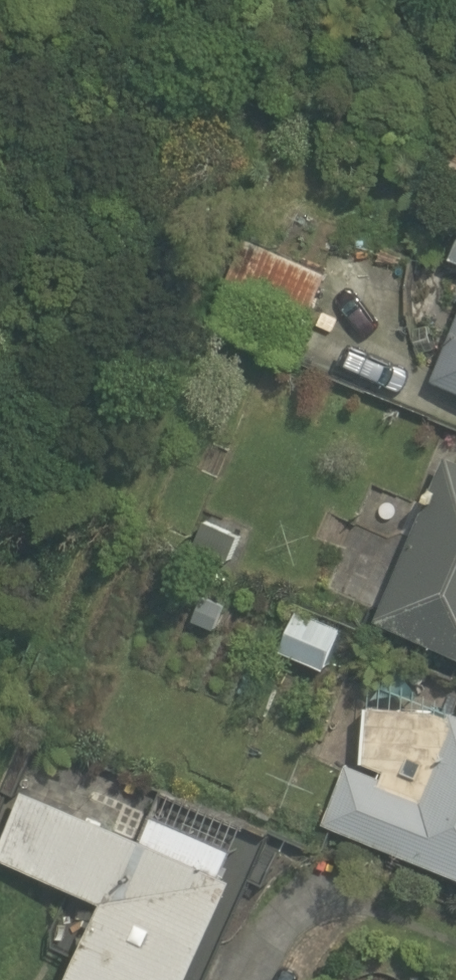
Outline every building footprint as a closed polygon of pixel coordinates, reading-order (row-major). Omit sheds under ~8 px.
[(210,328),(295,360),(328,272),(244,240),(210,328)] [(455,393),(455,326),(432,383),(435,384),(455,393)] [(455,655),(455,462),(447,458),(376,621),(379,622),(455,655)] [(241,538),(205,522),(193,550),(229,566),(241,538)] [(325,667),(341,633),(297,612),(281,647),(325,667)] [(324,821),(455,872),(455,724),(376,703),(364,763),(389,772),(384,784),(344,768),(324,821)] [(28,790),(0,859),(105,901),(73,979),(196,979),(238,876),(28,790)]
